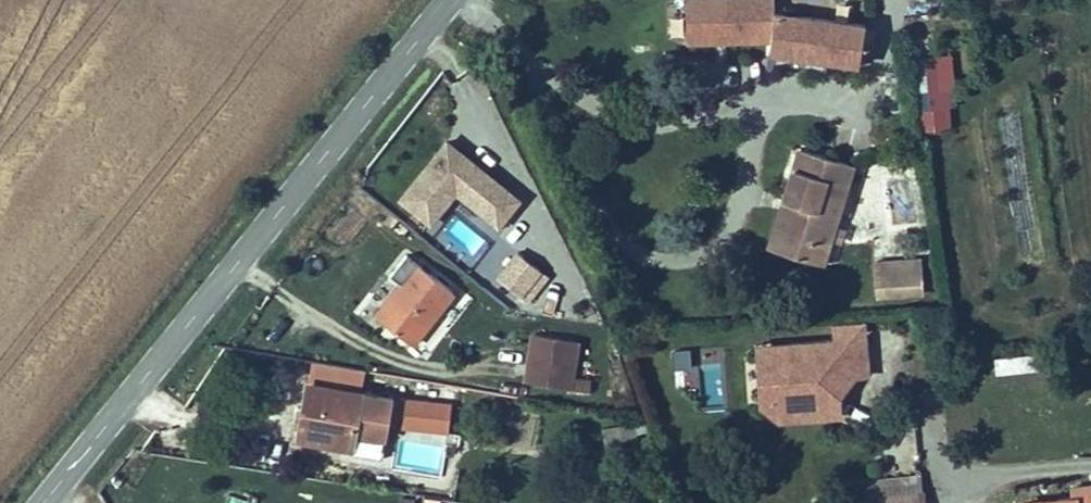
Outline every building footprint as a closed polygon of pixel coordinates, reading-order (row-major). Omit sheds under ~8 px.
[(866,27),(868,16),(777,3),(777,0),(689,0),(690,42),(772,40),(771,48),(861,61),(862,55),(873,57),(877,28),(866,27)] [(952,53),(913,56),(916,107),(955,104),(952,53)] [(522,192),(448,135),(399,197),(433,223),(456,193),(497,224),(522,192)] [(788,195),(800,199),(785,245),(827,259),(859,159),(805,140),(788,195)] [(785,245),(800,199),(788,195),(774,241),(785,245)] [(512,248),(493,272),(527,299),(546,274),(512,248)] [(422,337),(463,284),(424,254),(368,327),(390,344),(393,339),(410,352),(422,337)] [(923,296),(921,257),(873,259),(875,299),(923,296)] [(845,391),(841,353),(872,350),(869,314),(837,317),(838,334),(794,338),(796,361),(777,363),(770,375),(773,409),(785,419),(847,413),(845,391)] [(596,384),(599,367),(576,364),(581,329),(543,323),(540,326),(535,363),(533,373),(596,384)] [(796,361),(794,338),(760,342),(766,403),(773,409),(770,375),(777,363),(796,361)] [(689,347),(673,348),(674,365),(690,365),(689,347)] [(874,371),(872,350),(841,353),(845,391),(861,372),(874,371)] [(1043,350),(996,355),(998,373),(1045,367),(1043,350)] [(358,362),(307,353),(302,383),(354,391),(358,362)] [(314,434),(314,447),(345,452),(348,430),(354,391),(302,383),(298,409),(296,430),(314,434)] [(354,391),(348,430),(361,431),(362,421),(381,423),(385,396),(354,391)] [(454,399),(406,395),(403,427),(451,432),(454,399)] [(280,443),(314,447),(314,434),(296,430),(298,409),(285,408),(280,443)] [(377,457),(381,423),(362,421),(361,431),(348,430),(345,452),(377,457)] [(636,422),(602,428),(605,447),(639,442),(636,422)] [(842,482),(843,498),(856,497),(857,502),(922,502),(922,492),(919,492),(918,476),(842,482)] [(1071,482),(1071,493),(1026,500),(1026,502),(1090,502),(1090,480),(1071,482)] [(442,493),(424,491),(422,502),(440,502),(442,493)]
